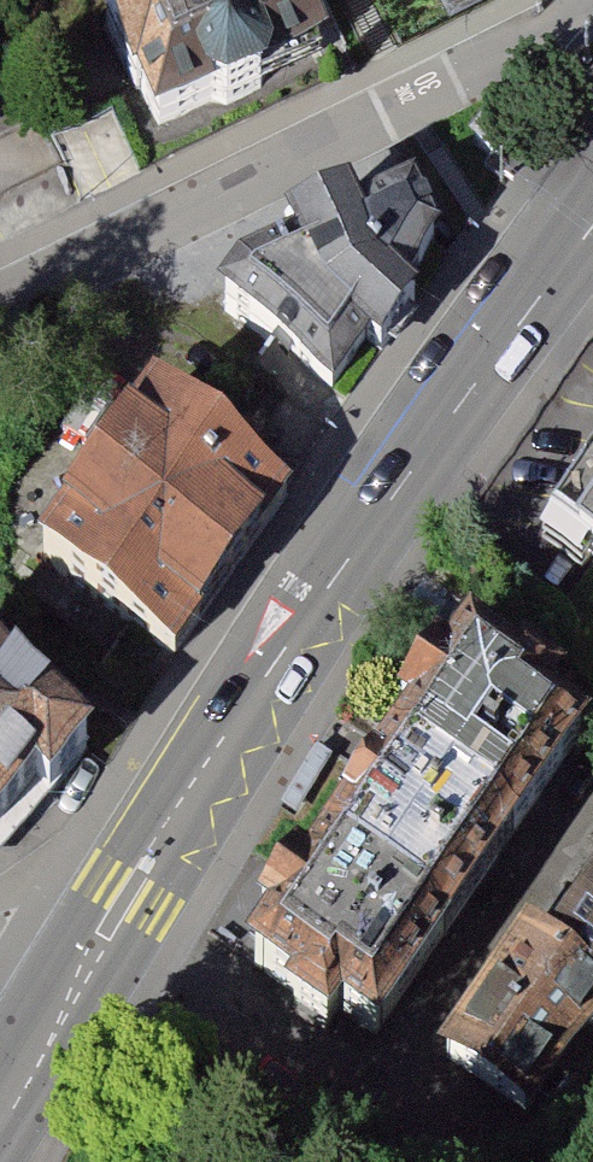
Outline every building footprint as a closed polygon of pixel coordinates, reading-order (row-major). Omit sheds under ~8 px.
[(102,11),(158,132),(336,50),(312,0),(125,0),(102,11)] [(389,184),(178,294),(332,400),(432,251),(389,184)] [(109,397),(0,565),(0,567),(148,664),(254,487),(109,397)] [(583,540),(592,546),(592,525),(583,540)] [(568,725),(422,632),(208,966),(354,1059),(568,725)] [(93,751),(0,668),(0,855),(93,751)] [(544,932),(592,970),(592,869),(544,932)] [(515,922),(436,1030),(540,1105),(592,1033),(592,978),(515,922)]
